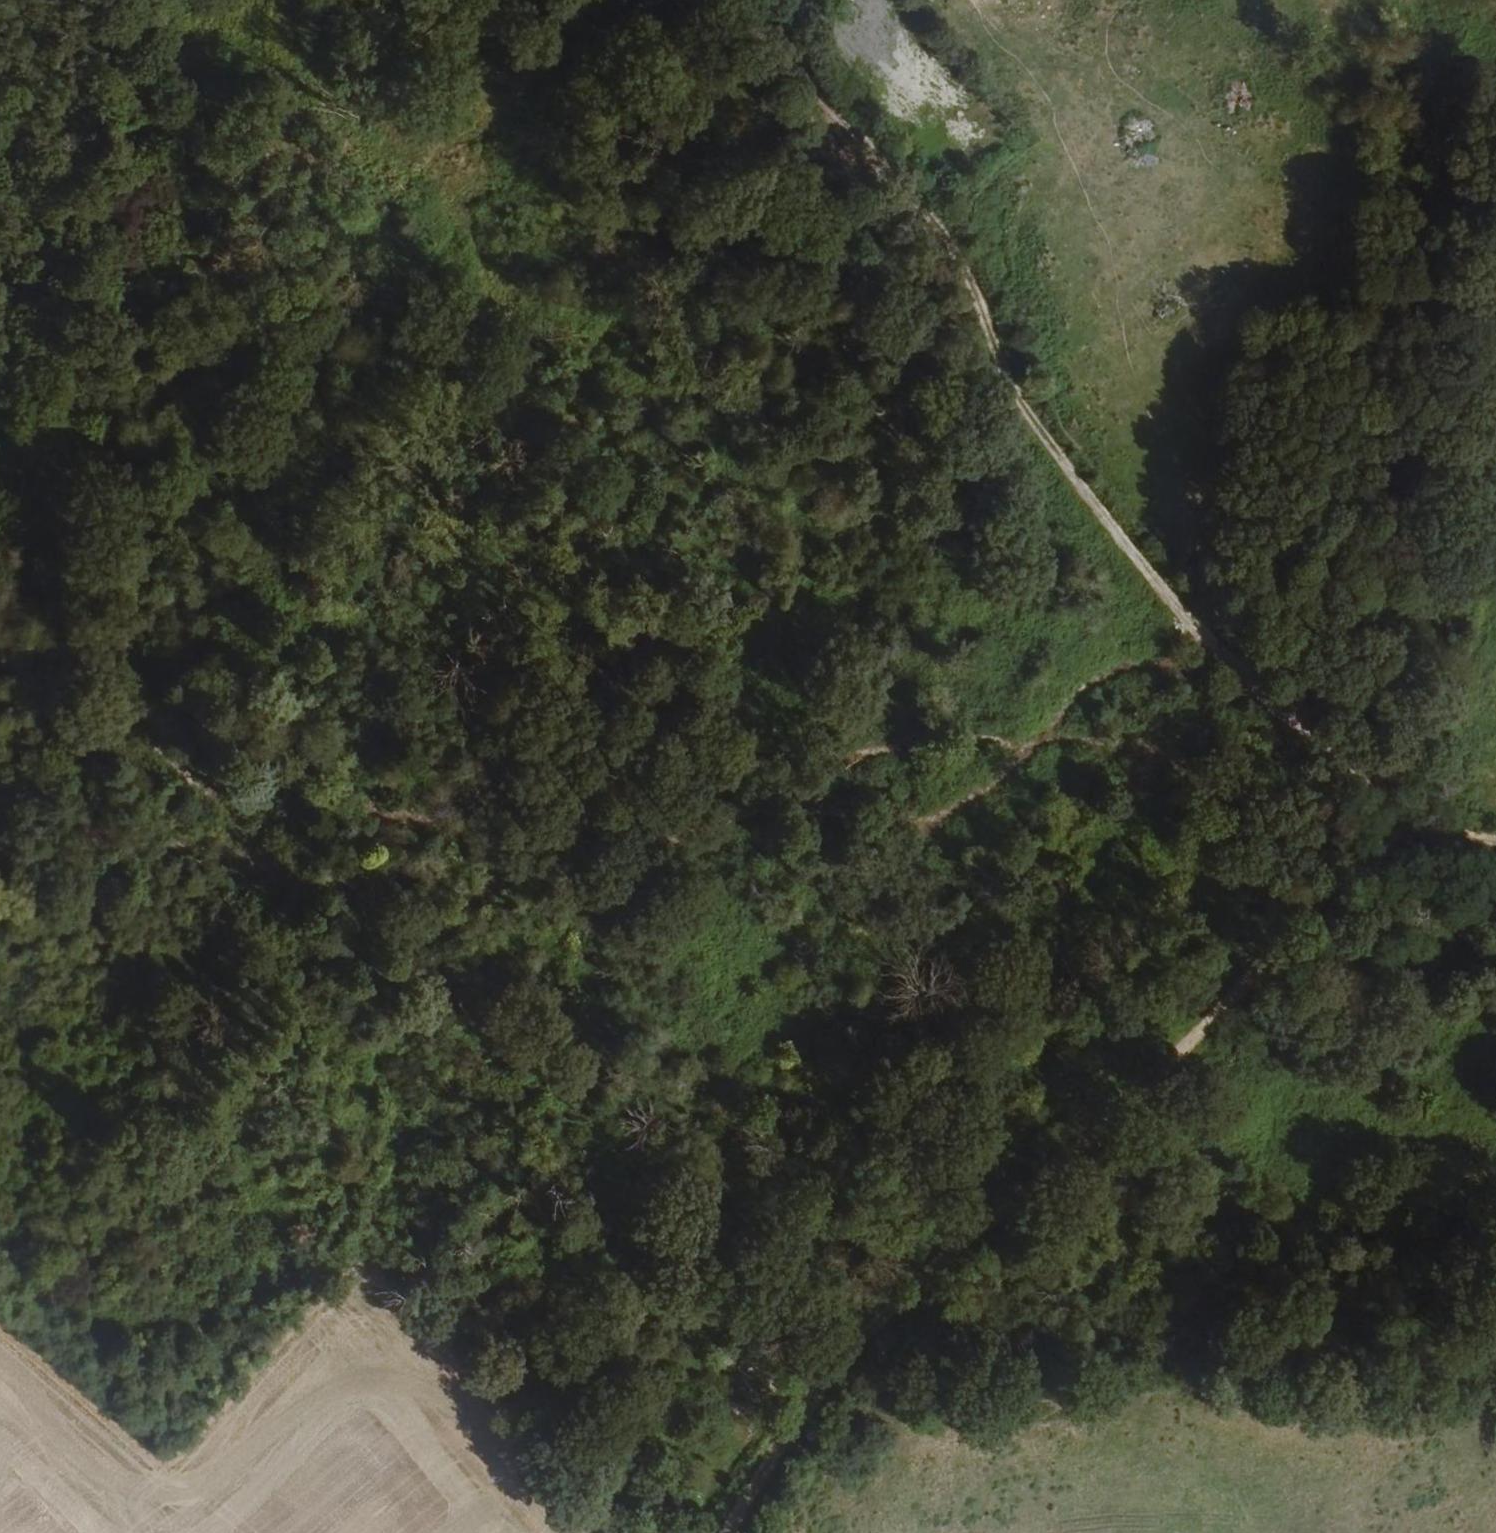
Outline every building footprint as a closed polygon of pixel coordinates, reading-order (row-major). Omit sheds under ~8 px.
[(445,612),(464,591),(455,582),(416,624),(427,635),(447,614),(445,612)] [(763,947),(745,933),(740,939),(759,953),(763,947)] [(763,1370),(745,1356),(730,1377),(748,1390),(763,1370)]
